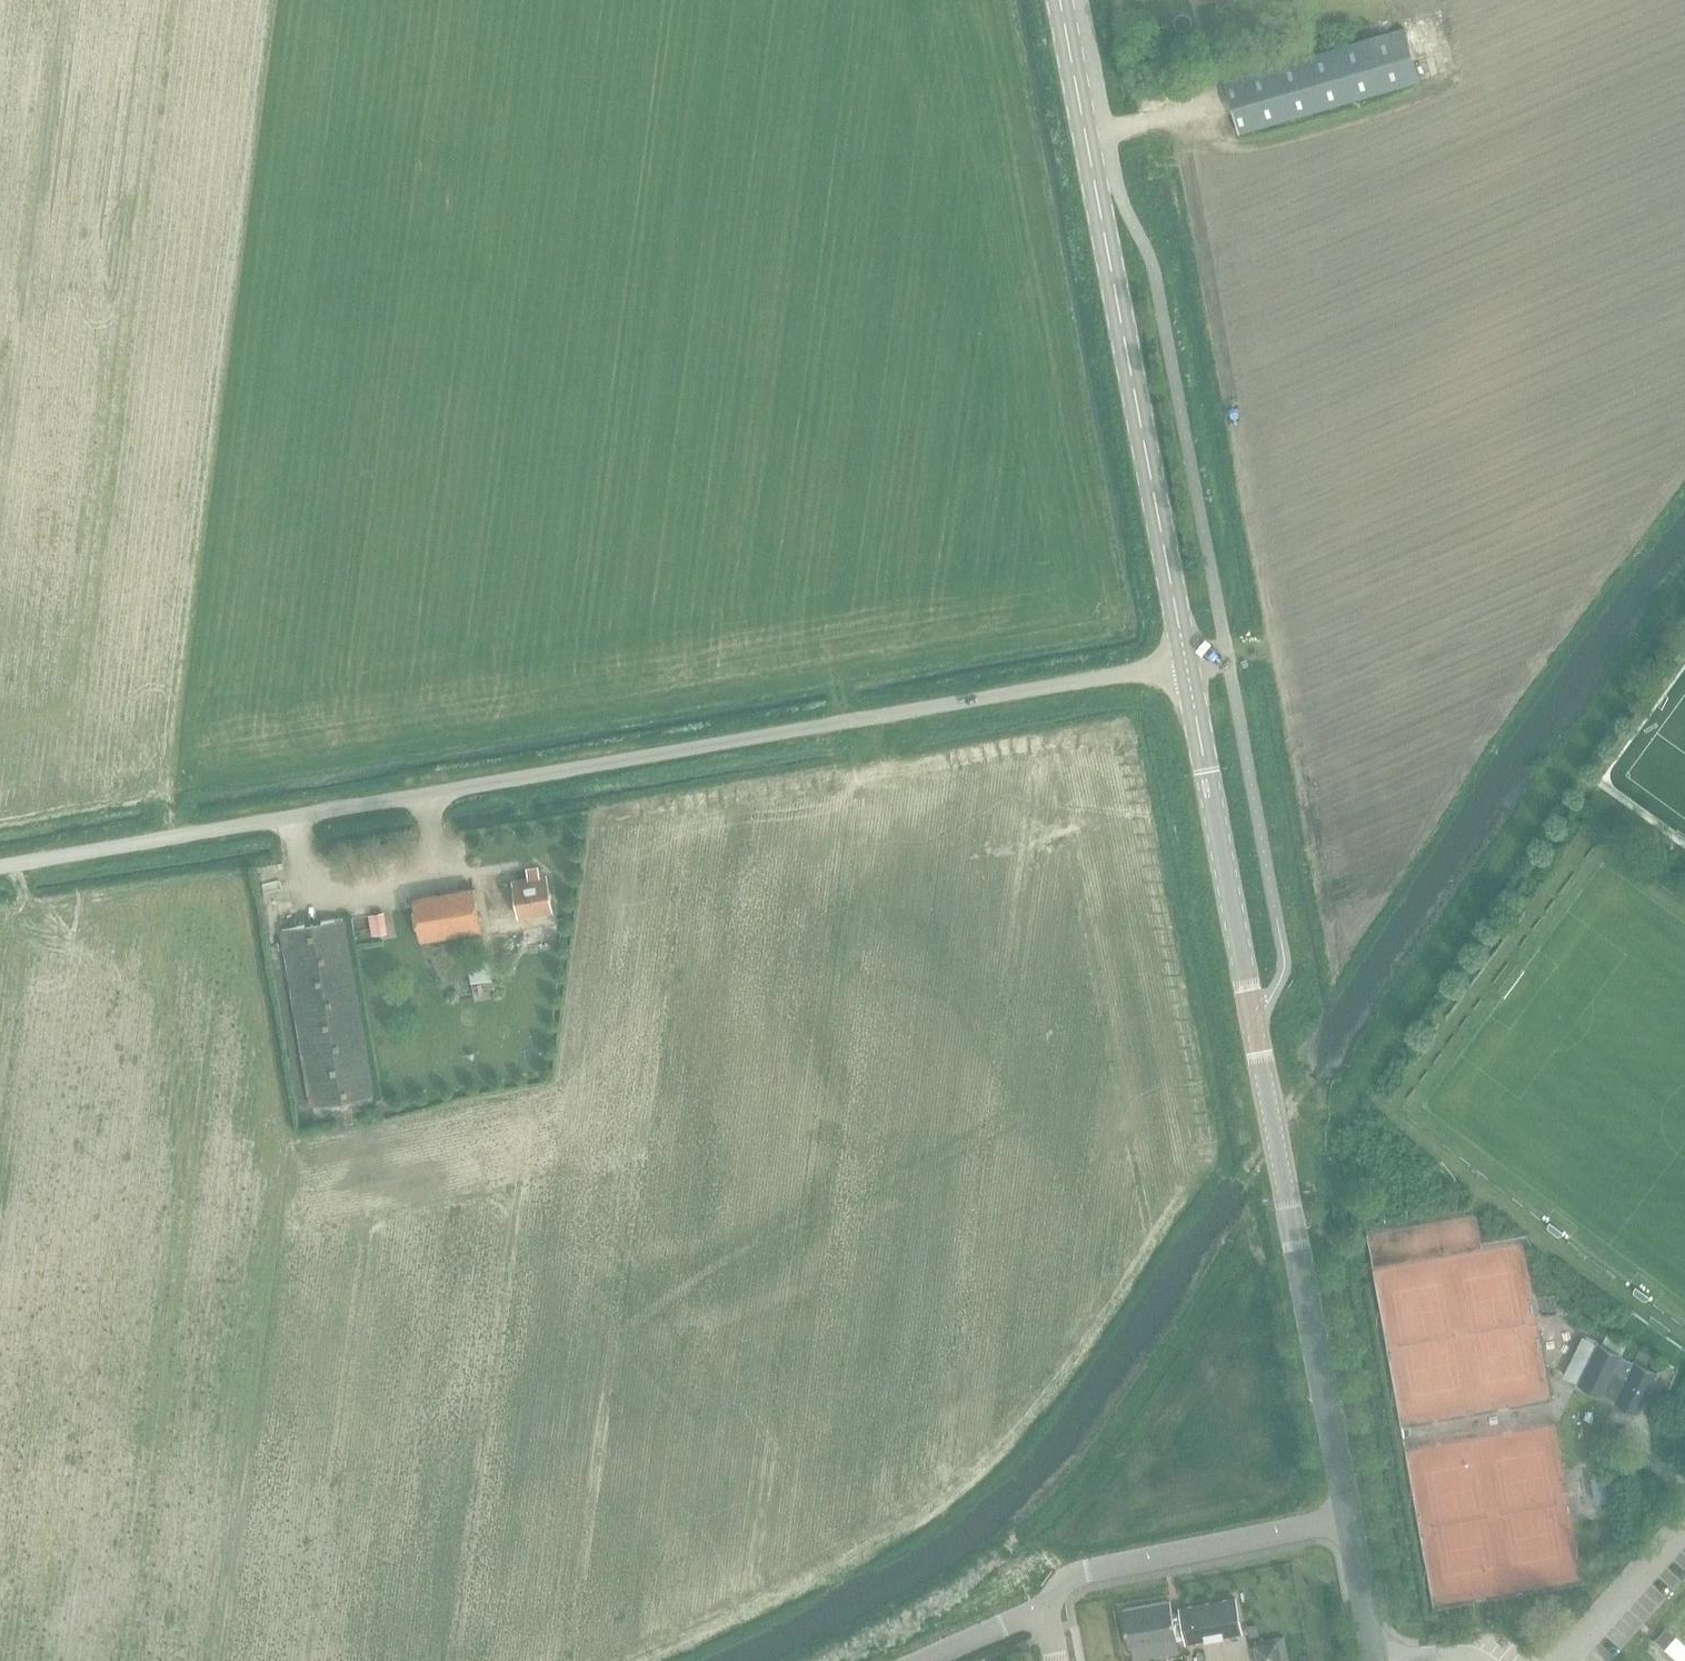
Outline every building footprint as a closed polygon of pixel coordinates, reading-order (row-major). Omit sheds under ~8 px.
[(1222,80),(1236,130),(1417,79),(1402,28),(1222,80)] [(513,880),(519,915),(552,910),(546,875),(513,880)] [(413,897),(420,939),(481,929),(474,887),(413,897)] [(391,922),(392,898),(375,898),(375,922),(391,922)] [(282,928),(312,1106),(375,1095),(345,917),(282,928)] [(467,961),(471,982),(492,979),(489,958),(467,961)] [(1560,1317),(1560,1301),(1543,1300),(1542,1332),(1558,1333),(1558,1317),(1560,1317)] [(1488,1377),(1490,1394),(1552,1386),(1545,1325),(1514,1329),(1517,1353),(1490,1357),(1491,1366),(1500,1365),(1501,1375),(1488,1377)] [(1632,1360),(1620,1355),(1627,1342),(1607,1332),(1601,1344),(1597,1342),(1578,1382),(1602,1393),(1602,1392),(1614,1398),(1614,1399),(1638,1411),(1657,1371),(1633,1359),(1632,1360)] [(1128,1646),(1155,1641),(1157,1654),(1178,1650),(1176,1637),(1185,1635),(1186,1642),(1241,1632),(1234,1597),(1180,1607),(1181,1611),(1172,1613),(1169,1600),(1121,1609),(1128,1646)] [(1674,1638),(1684,1648),(1684,1627),(1674,1638)]
